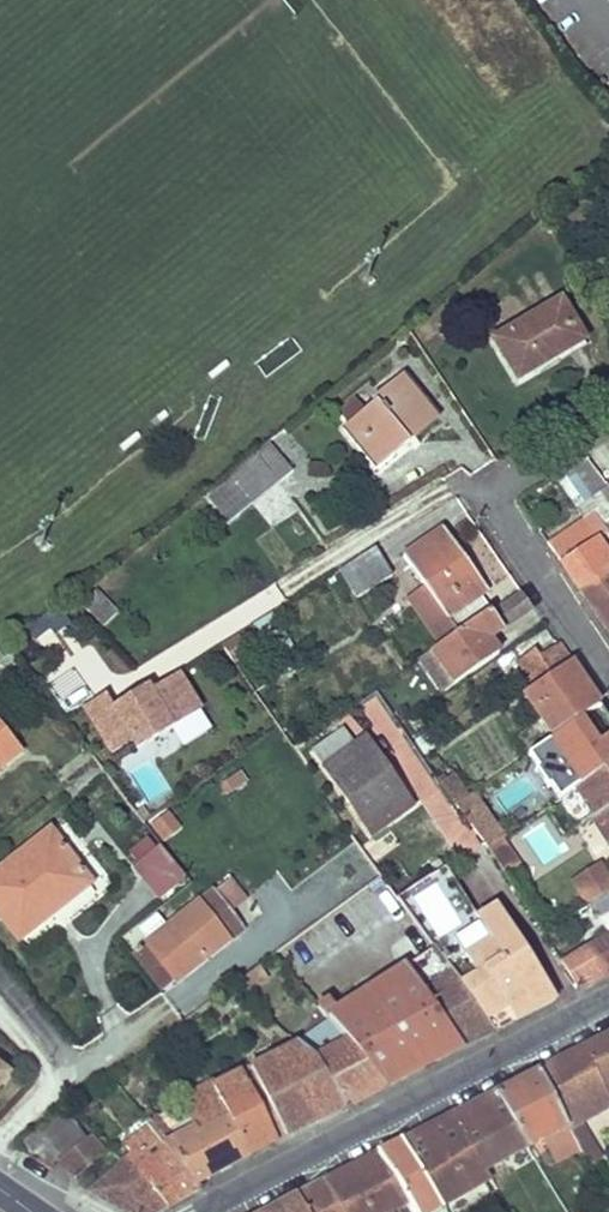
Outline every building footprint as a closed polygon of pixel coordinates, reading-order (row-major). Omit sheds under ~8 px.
[(560,303),(494,340),(517,380),(582,341),(560,303)] [(347,426),(342,430),(374,469),(407,443),(402,437),(433,411),(403,374),(372,401),(374,404),(364,413),(354,401),(338,415),(347,426)] [(433,411),(402,437),(407,443),(437,417),(433,411)] [(268,441),(227,475),(229,479),(206,498),(227,524),(293,472),(268,441)] [(550,546),(579,589),(608,570),(608,491),(586,460),(568,470),(599,514),(588,521),(550,546)] [(568,470),(557,477),(588,521),(599,514),(568,470)] [(407,600),(440,645),(489,611),(478,596),(465,577),(473,572),(444,530),(404,559),(424,588),(407,600)] [(375,550),(340,571),(356,598),(392,576),(375,550)] [(579,589),(608,635),(608,570),(579,589)] [(473,572),(465,577),(478,596),(486,589),(473,572)] [(95,591),(81,604),(103,627),(118,614),(95,591)] [(440,645),(432,651),(444,669),(433,677),(442,692),(486,662),(476,647),(488,639),(502,630),(489,611),(440,645)] [(248,629),(220,646),(233,664),(260,647),(248,629)] [(488,639),(476,647),(486,662),(499,654),(488,639)] [(518,663),(533,686),(569,662),(558,646),(548,653),(543,646),(518,663)] [(587,687),(569,662),(533,686),(523,693),(540,718),(587,687)] [(104,695),(83,708),(112,753),(132,741),(137,750),(200,710),(177,674),(149,691),(146,686),(133,694),(136,699),(127,705),(124,700),(112,707),(104,695)] [(600,706),(587,687),(540,718),(554,737),(600,706)] [(127,705),(136,699),(133,694),(124,700),(127,705)] [(1,766),(22,750),(1,723),(0,724),(0,767),(1,766)] [(575,788),(608,766),(608,733),(598,740),(587,724),(536,757),(544,770),(540,772),(551,788),(555,786),(562,797),(567,794),(575,788)] [(342,731),(313,750),(370,833),(409,806),(364,739),(352,747),(342,731)] [(575,788),(594,818),(608,808),(608,766),(575,788)] [(248,781),(242,772),(222,784),(228,794),(248,781)] [(458,785),(447,793),(454,804),(465,796),(458,785)] [(594,818),(575,788),(567,794),(585,823),(594,818)] [(594,818),(608,841),(608,808),(594,818)] [(169,811),(151,825),(163,841),(181,827),(169,811)] [(559,828),(564,837),(574,830),(569,822),(559,828)] [(0,871),(0,915),(19,939),(90,884),(50,833),(0,871)] [(502,837),(485,848),(502,873),(504,876),(520,865),(502,837)] [(137,864),(155,850),(146,838),(128,853),(137,864)] [(137,864),(133,867),(157,899),(183,879),(158,847),(155,850),(137,864)] [(597,900),(608,892),(608,874),(604,867),(584,880),(597,900)] [(368,871),(351,882),(360,895),(376,885),(368,871)] [(228,881),(215,892),(226,906),(239,896),(228,881)] [(215,892),(149,943),(176,979),(244,928),(239,921),(226,906),(215,892)] [(590,904),(598,919),(608,912),(608,892),(597,900),(590,904)] [(557,998),(531,958),(513,969),(501,950),(518,939),(497,906),(478,919),(491,939),(447,967),(450,972),(492,1032),(557,998)] [(598,919),(607,934),(608,933),(608,912),(598,919)] [(586,947),(601,976),(608,972),(608,937),(607,934),(586,947)] [(531,958),(518,939),(501,950),(513,969),(531,958)] [(354,942),(327,959),(336,975),(364,957),(354,942)] [(149,943),(132,955),(160,992),(176,979),(149,943)] [(586,947),(560,960),(577,987),(601,976),(586,947)] [(434,949),(409,964),(424,988),(450,972),(447,967),(434,949)] [(331,1000),(317,1006),(318,1008),(344,1041),(346,1044),(357,1056),(384,1087),(462,1047),(423,989),(424,988),(409,964),(339,1010),(331,1000)] [(260,967),(236,984),(245,995),(268,978),(260,967)] [(424,988),(423,989),(462,1047),(492,1032),(450,972),(424,988)] [(234,990),(219,1002),(226,1012),(241,1000),(234,990)] [(314,1016),(289,1035),(298,1043),(320,1025),(314,1016)] [(320,1025),(298,1043),(318,1060),(344,1107),(384,1087),(357,1056),(346,1044),(344,1041),(336,1047),(320,1025)] [(210,1083),(178,1099),(180,1104),(194,1130),(196,1135),(228,1119),(247,1157),(344,1107),(318,1060),(298,1043),(289,1035),(275,1042),(280,1054),(212,1088),(210,1083)] [(540,1070),(565,1121),(568,1127),(569,1130),(579,1125),(608,1108),(608,1036),(540,1070)] [(0,1066),(0,1095),(14,1076),(0,1066)] [(540,1070),(497,1092),(527,1149),(568,1127),(565,1121),(540,1070)] [(497,1092),(451,1116),(484,1172),(527,1149),(497,1092)] [(180,1104),(157,1116),(174,1139),(194,1130),(180,1104)] [(64,1112),(43,1128),(51,1139),(64,1156),(59,1160),(74,1179),(104,1155),(90,1138),(86,1141),(64,1112)] [(157,1116),(146,1122),(146,1123),(149,1126),(196,1184),(247,1157),(228,1119),(196,1135),(194,1130),(174,1139),(157,1116)] [(451,1116),(403,1140),(438,1203),(442,1208),(489,1181),(484,1172),(451,1116)] [(579,1125),(569,1130),(579,1149),(590,1168),(600,1163),(579,1125)] [(131,1153),(124,1160),(162,1210),(199,1189),(196,1184),(149,1126),(126,1146),(131,1153)] [(51,1139),(43,1128),(24,1141),(31,1153),(51,1139)] [(408,1204),(413,1211),(436,1211),(442,1208),(438,1203),(403,1140),(378,1153),(408,1204)] [(326,1181),(345,1211),(395,1211),(408,1204),(378,1153),(326,1181)] [(87,1192),(120,1211),(159,1211),(162,1210),(124,1160),(122,1161),(87,1192)] [(299,1195),(309,1211),(345,1211),(326,1181),(299,1195)] [(268,1211),(309,1211),(299,1195),(268,1211)]
